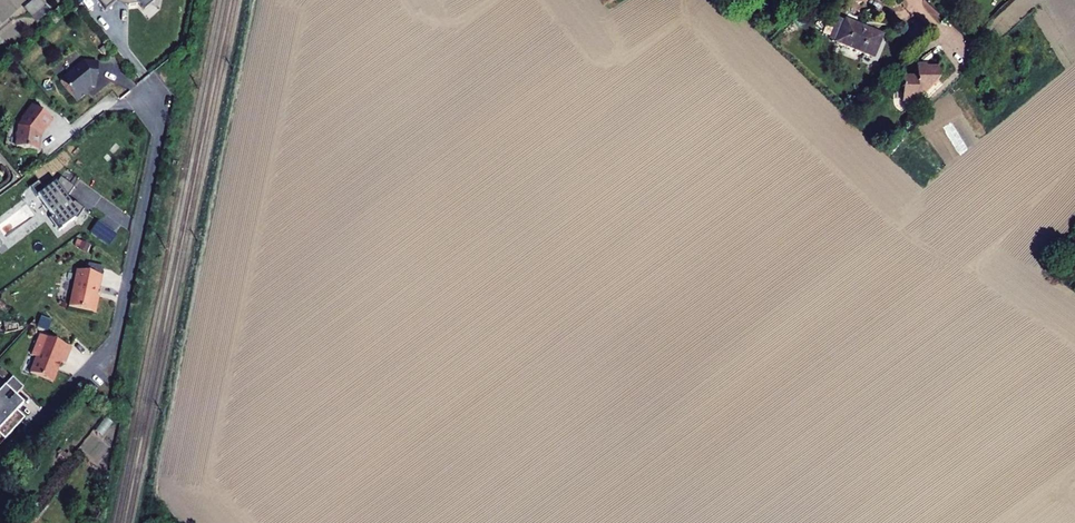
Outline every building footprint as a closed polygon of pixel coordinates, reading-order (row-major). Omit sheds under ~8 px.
[(32,18),(45,8),(38,0),(35,0),(24,9),(32,18)] [(106,10),(117,0),(97,0),(106,10)] [(835,43),(873,58),(881,40),(863,33),(865,29),(844,21),(835,43)] [(863,33),(881,40),(882,35),(865,29),(863,33)] [(973,47),(968,53),(975,60),(981,54),(973,47)] [(99,62),(85,60),(62,80),(79,100),(90,91),(88,89),(92,85),(97,85),(99,62)] [(902,77),(901,103),(916,103),(916,95),(924,95),(938,81),(938,68),(916,68),(916,78),(902,77)] [(52,119),(33,104),(21,120),(23,121),(19,126),(17,147),(38,150),(40,135),(52,119)] [(75,187),(61,178),(56,184),(55,183),(45,190),(38,196),(39,197),(52,215),(49,217),(58,230),(73,218),(75,220),(84,211),(75,203),(73,204),(67,198),(75,187)] [(45,190),(38,181),(30,188),(37,199),(39,197),(38,196),(45,190)] [(97,222),(90,234),(110,246),(117,234),(97,222)] [(101,265),(87,263),(86,272),(100,275),(99,274),(101,265)] [(86,272),(76,270),(68,306),(95,312),(99,296),(95,295),(100,275),(86,272)] [(17,323),(4,325),(6,332),(23,328),(21,326),(18,327),(17,323)] [(71,347),(40,334),(31,355),(36,357),(29,372),(52,381),(60,361),(64,362),(71,347)] [(11,378),(0,390),(0,432),(5,437),(20,421),(18,419),(22,415),(16,410),(22,404),(15,396),(22,388),(11,378)]
